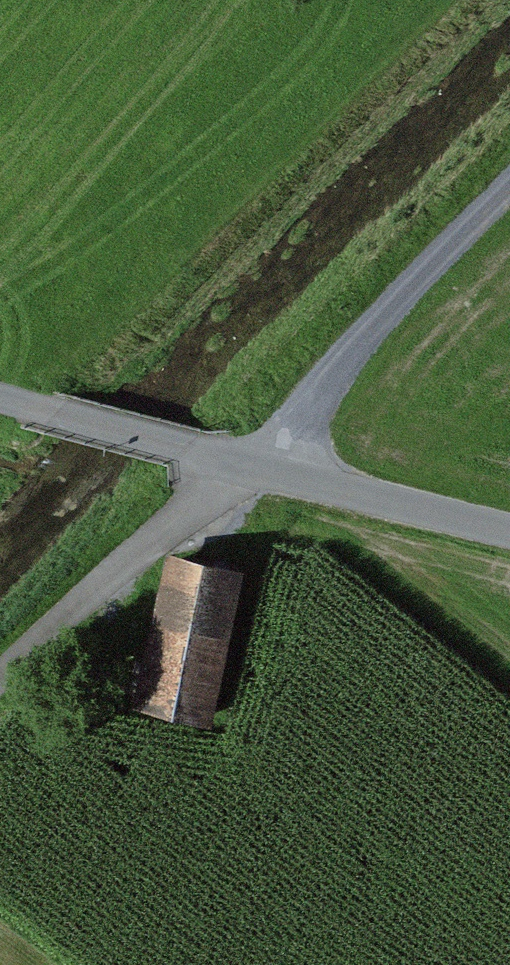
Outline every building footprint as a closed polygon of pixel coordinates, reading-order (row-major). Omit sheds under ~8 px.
[(246,572),(165,555),(132,704),(213,721),(246,572)]
